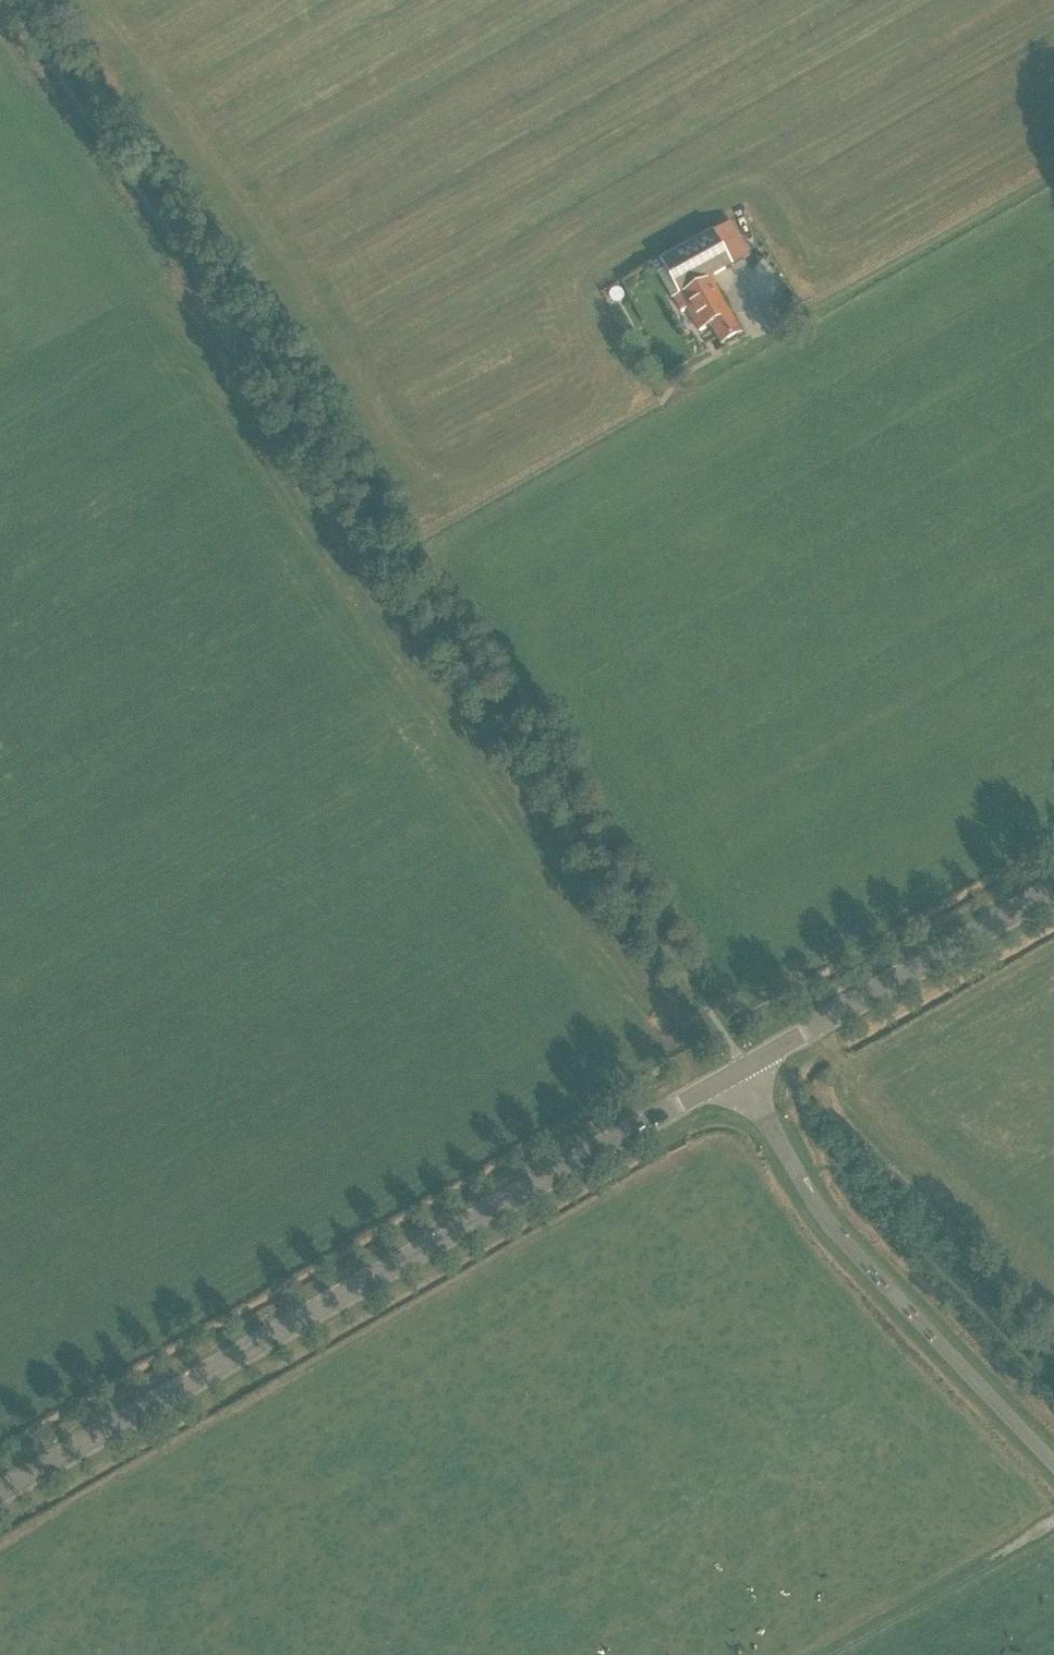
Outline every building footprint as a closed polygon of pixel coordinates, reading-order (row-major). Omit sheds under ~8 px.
[(731,222),(710,233),(658,263),(678,296),(673,300),(681,313),(686,310),(695,327),(707,321),(721,345),(739,334),(708,279),(730,266),(750,255),(731,222)]
